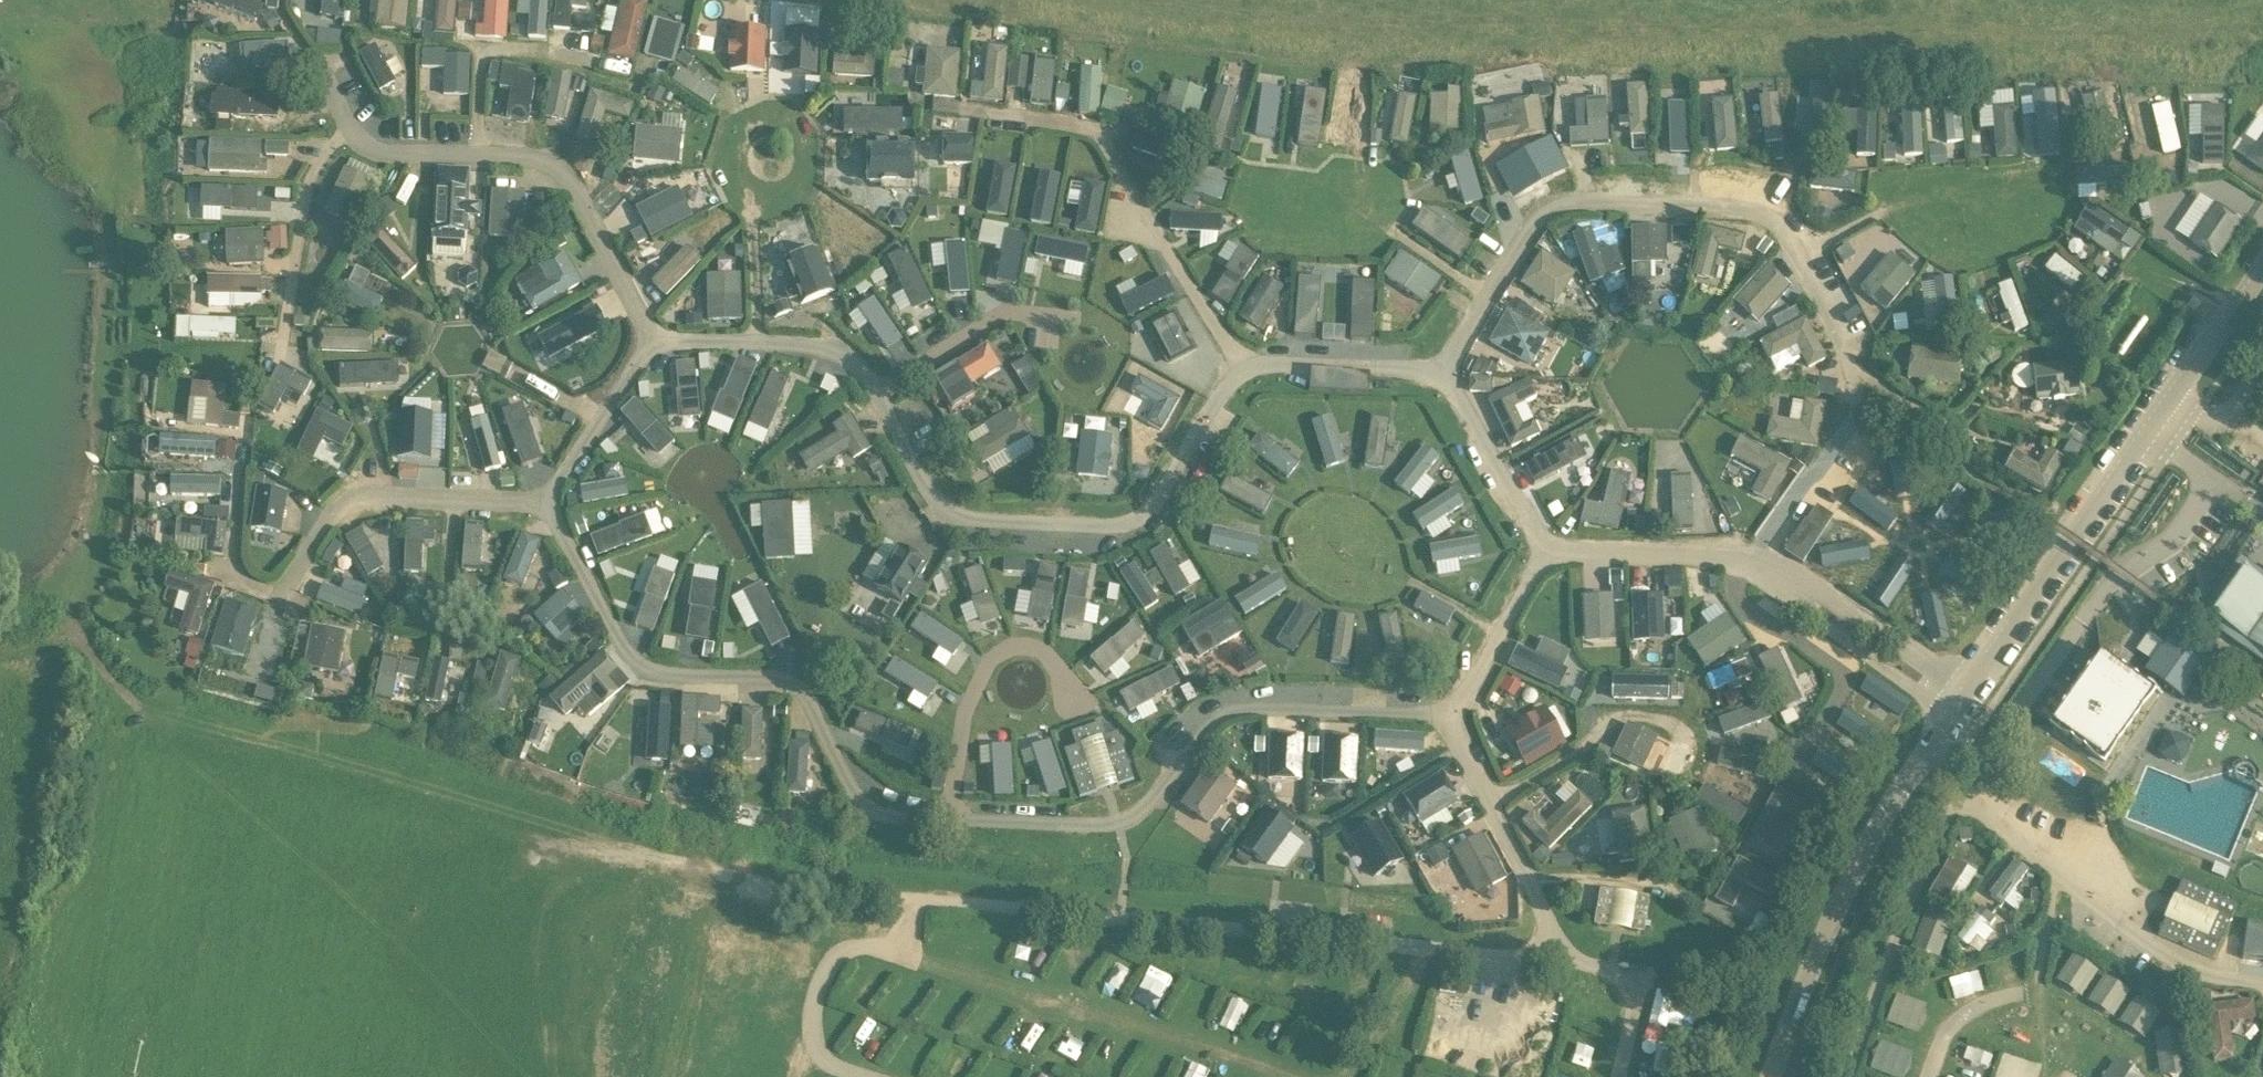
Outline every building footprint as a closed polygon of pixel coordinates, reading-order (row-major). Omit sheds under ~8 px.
[(262,0),(216,0),(215,4),(259,15),(262,0)] [(319,14),(338,17),(341,0),(321,0),(319,14)] [(374,25),(405,29),(409,0),(377,0),(374,25)] [(435,29),(437,0),(424,0),(423,28),(435,29)] [(436,29),(453,31),(457,0),(440,0),(436,29)] [(481,33),(504,35),(506,0),(484,0),(481,33)] [(546,34),(548,0),(532,0),(531,33),(546,34)] [(553,29),(570,30),(572,8),(586,9),(587,0),(556,0),(553,29)] [(606,50),(633,57),(646,0),(618,0),(606,50)] [(458,19),(469,20),(470,5),(459,4),(458,19)] [(271,12),(263,17),(270,28),(278,23),(271,12)] [(682,21),(655,13),(644,52),(672,59),(682,21)] [(593,18),(582,17),(581,30),(592,31),(593,18)] [(854,50),(835,50),(834,70),(871,71),(876,18),(856,18),(854,50)] [(422,33),(423,20),(414,19),(413,33),(422,33)] [(763,24),(732,24),(730,68),(763,68),(763,24)] [(816,26),(785,26),(783,70),(816,70),(816,26)] [(316,44),(324,45),(338,47),(340,32),(326,31),(318,30),(318,31),(313,31),(312,38),(317,39),(316,44)] [(595,36),(592,49),(600,51),(603,38),(595,36)] [(697,50),(699,37),(689,36),(687,49),(697,50)] [(359,37),(352,41),(358,52),(365,48),(359,37)] [(288,79),(286,38),(239,41),(240,66),(266,63),(268,79),(288,79)] [(960,45),(927,42),(923,88),(956,92),(960,45)] [(677,60),(688,66),(694,57),(683,51),(677,60)] [(467,53),(444,53),(443,93),(467,94),(467,53)] [(1033,98),(1054,100),(1058,55),(1037,53),(1033,98)] [(1022,89),(1026,60),(1010,58),(1007,87),(1022,89)] [(528,120),(537,67),(503,60),(499,83),(510,85),(505,117),(528,120)] [(710,102),(719,86),(678,65),(670,81),(710,102)] [(544,114),(565,118),(574,70),(553,67),(544,114)] [(237,84),(237,71),(223,71),(223,84),(237,84)] [(902,89),(904,73),(890,71),(889,88),(902,89)] [(1194,121),(1204,85),(1175,76),(1163,112),(1194,121)] [(583,93),(587,81),(578,78),(574,90),(583,93)] [(809,78),(808,94),(819,94),(820,79),(809,78)] [(884,91),(884,80),(875,80),(875,91),(884,91)] [(1256,133),(1276,136),(1284,85),(1263,82),(1256,133)] [(1206,126),(1225,133),(1240,89),(1221,83),(1206,126)] [(1550,94),(1547,83),(1533,86),(1536,97),(1550,94)] [(1067,85),(1056,84),(1054,99),(1065,101),(1067,85)] [(633,98),(590,85),(574,135),(594,143),(605,110),(627,116),(633,98)] [(665,90),(654,85),(648,96),(660,102),(665,90)] [(1128,93),(1108,87),(1100,112),(1120,118),(1128,93)] [(231,116),(279,118),(280,98),(244,96),(245,90),(217,89),(216,95),(212,95),(211,115),(216,115),(215,132),(230,133),(231,116)] [(1296,101),(1293,119),(1306,121),(1304,137),(1320,140),(1328,91),(1311,89),(1309,103),(1296,101)] [(1342,134),(1353,134),(1355,90),(1344,89),(1342,134)] [(1409,141),(1420,93),(1404,89),(1393,137),(1409,141)] [(1765,139),(1784,138),(1782,91),(1763,92),(1765,139)] [(2114,137),(2104,93),(2082,98),(2093,142),(2114,137)] [(1996,154),(2018,153),(2017,94),(1990,95),(1991,122),(1995,122),(1996,154)] [(1713,96),(1716,146),(1738,145),(1735,95),(1713,96)] [(1835,129),(1836,95),(1819,95),(1818,129),(1835,129)] [(1430,129),(1461,130),(1463,104),(1447,103),(1447,96),(1431,96),(1430,129)] [(1506,105),(1483,110),(1486,126),(1483,127),(1487,145),(1521,139),(1546,134),(1539,97),(1521,101),(1506,104),(1506,105)] [(1609,147),(1606,98),(1586,99),(1588,129),(1569,130),(1570,149),(1609,147)] [(1690,150),(1688,99),(1671,99),(1673,150),(1690,150)] [(2161,151),(2182,146),(2169,100),(2149,105),(2161,151)] [(2042,150),(2058,149),(2058,101),(2041,101),(2042,150)] [(1855,152),(1878,152),(1879,102),(1855,102),(1855,152)] [(904,126),(903,105),(844,107),(845,128),(904,126)] [(2203,107),(2203,162),(2223,162),(2223,107),(2203,107)] [(1907,151),(1926,151),(1925,110),(1906,111),(1907,151)] [(1965,138),(1965,113),(1947,114),(1948,139),(1965,138)] [(930,126),(931,115),(920,114),(919,125),(930,126)] [(2074,117),(2060,119),(2063,140),(2076,138),(2074,117)] [(682,161),(682,126),(635,123),(633,157),(682,161)] [(971,130),(943,130),(943,157),(971,157),(971,130)] [(1134,130),(1130,148),(1168,156),(1172,138),(1134,130)] [(1381,132),(1372,131),(1371,144),(1380,145),(1381,132)] [(1644,135),(1632,136),(1633,149),(1645,148),(1644,135)] [(912,137),(866,137),(867,176),(912,177),(912,137)] [(2249,157),(2262,167),(2262,137),(2249,157)] [(208,171),(267,173),(268,161),(260,161),(260,141),(209,139),(208,171)] [(1496,168),(1508,192),(1564,163),(1551,139),(1496,168)] [(1699,150),(1707,149),(1707,139),(1698,140),(1699,150)] [(1241,143),(1233,140),(1230,151),(1238,153),(1241,143)] [(265,153),(286,153),(287,142),(265,142),(265,153)] [(1783,157),(1782,144),(1772,145),(1774,158),(1783,157)] [(1432,158),(1426,146),(1412,154),(1419,166),(1432,158)] [(1884,147),(1884,160),(1894,160),(1893,146),(1884,147)] [(1981,146),(1970,146),(1970,160),(1981,159),(1981,146)] [(1457,172),(1449,175),(1456,203),(1481,196),(1469,148),(1452,152),(1457,172)] [(1930,151),(1932,164),(1947,163),(1946,150),(1930,151)] [(1844,166),(1845,155),(1830,153),(1829,164),(1844,166)] [(1601,159),(1601,168),(1610,168),(1610,159),(1601,159)] [(1011,212),(1014,161),(991,160),(989,211),(1011,212)] [(2187,174),(2197,174),(2197,164),(2187,164),(2187,174)] [(350,223),(370,178),(344,165),(323,210),(350,223)] [(469,166),(434,166),(430,237),(464,240),(466,213),(479,213),(479,200),(467,199),(469,166)] [(603,179),(612,182),(616,168),(607,166),(603,179)] [(1813,167),(1812,185),(1858,187),(1859,168),(1813,167)] [(2077,186),(2126,185),(2125,167),(2076,168),(2077,186)] [(1030,218),(1050,223),(1061,172),(1041,168),(1030,218)] [(2169,181),(2177,186),(2182,177),(2173,172),(2169,181)] [(1207,174),(1202,191),(1223,198),(1228,181),(1207,174)] [(1076,227),(1095,231),(1106,181),(1086,177),(1076,227)] [(257,199),(258,182),(202,181),(202,198),(257,199)] [(677,184),(636,207),(651,234),(692,212),(677,184)] [(276,188),(276,198),(289,199),(289,189),(276,188)] [(521,237),(525,190),(491,188),(488,235),(521,237)] [(548,196),(536,195),(535,207),(548,208),(548,196)] [(397,210),(389,197),(379,203),(386,216),(397,210)] [(2245,218),(2218,201),(2192,239),(2218,259),(2245,218)] [(1458,257),(1472,239),(1426,204),(1412,223),(1458,257)] [(2139,206),(2142,219),(2151,217),(2148,204),(2139,206)] [(2128,231),(2088,205),(2078,220),(2079,220),(2073,230),(2087,239),(2093,230),(2098,233),(2091,243),(2111,256),(2117,246),(2118,246),(2128,231)] [(1828,220),(1831,213),(1818,208),(1816,216),(1828,220)] [(1171,209),(1171,228),(1222,229),(1222,210),(1171,209)] [(1484,227),(1490,219),(1478,210),(1472,219),(1484,227)] [(1067,231),(1070,220),(1059,218),(1057,229),(1067,231)] [(1576,231),(1574,231),(1593,280),(1625,269),(1607,218),(1576,231)] [(1555,225),(1559,236),(1574,231),(1576,231),(1571,219),(1555,225)] [(970,229),(982,232),(984,223),(972,220),(970,229)] [(1746,232),(1706,221),(1693,272),(1710,277),(1719,242),(1741,249),(1746,232)] [(1666,260),(1666,223),(1633,224),(1634,260),(1666,260)] [(642,226),(630,233),(636,244),(648,238),(642,226)] [(263,260),(260,228),(225,229),(227,262),(263,260)] [(1672,228),(1672,240),(1691,239),(1691,228),(1672,228)] [(286,229),(271,229),(272,249),(286,249),(286,229)] [(377,241),(405,272),(416,261),(389,231),(377,241)] [(559,232),(548,238),(555,250),(566,243),(559,232)] [(1053,269),(1082,276),(1089,244),(1039,233),(1034,258),(1055,263),(1053,269)] [(1228,259),(1209,292),(1229,303),(1258,253),(1229,236),(1219,254),(1228,259)] [(933,265),(948,262),(952,291),(970,289),(962,237),(929,242),(933,265)] [(1765,239),(1757,250),(1764,255),(1772,244),(1765,239)] [(666,292),(702,257),(687,242),(651,277),(666,292)] [(908,244),(877,258),(902,311),(932,297),(908,244)] [(783,258),(800,303),(833,289),(816,245),(783,258)] [(1845,263),(1854,256),(1847,245),(1837,252),(1845,263)] [(365,254),(353,248),(348,260),(351,262),(352,260),(360,264),(365,254)] [(1543,248),(1522,281),(1555,301),(1576,269),(1543,248)] [(1422,301),(1441,275),(1402,249),(1385,274),(1422,301)] [(1917,270),(1892,249),(1863,284),(1888,307),(1917,270)] [(538,265),(548,280),(524,294),(533,309),(581,281),(562,250),(538,265)] [(2083,299),(2095,285),(2055,251),(2043,265),(2083,299)] [(2103,260),(2093,254),(2089,262),(2099,268),(2103,260)] [(1028,259),(1025,274),(1034,276),(1037,261),(1028,259)] [(1791,282),(1767,261),(1735,300),(1758,319),(1791,282)] [(476,283),(476,273),(468,268),(459,272),(459,282),(467,287),(476,283)] [(1262,271),(1240,314),(1261,325),(1283,281),(1262,271)] [(1115,284),(1129,313),(1175,291),(1167,273),(1138,287),(1132,275),(1115,284)] [(739,274),(708,274),(709,320),(741,319),(739,274)] [(1298,274),(1296,330),(1317,331),(1319,274),(1298,274)] [(1955,274),(1920,275),(1921,308),(1931,308),(1931,324),(1956,324),(1955,274)] [(261,277),(207,276),(207,296),(261,296),(261,293),(261,277)] [(270,277),(261,277),(261,293),(270,293),(270,277)] [(1353,277),(1352,336),(1374,337),(1375,278),(1353,277)] [(1995,283),(2012,329),(2027,323),(2011,278),(1995,283)] [(337,298),(375,316),(383,300),(345,282),(337,298)] [(857,327),(871,319),(886,345),(900,338),(875,294),(847,309),(857,327)] [(1525,306),(1515,300),(1510,307),(1521,313),(1525,306)] [(537,331),(548,354),(609,324),(598,302),(537,331)] [(792,312),(788,302),(772,308),(776,319),(792,312)] [(1147,320),(1167,360),(1194,347),(1175,306),(1147,320)] [(1532,362),(1549,330),(1508,306),(1490,339),(1532,362)] [(1772,316),(1778,330),(1792,323),(1786,310),(1772,316)] [(235,332),(235,315),(190,315),(190,332),(235,332)] [(687,317),(687,328),(700,327),(700,316),(687,317)] [(1894,317),(1895,330),(1906,329),(1904,316),(1894,317)] [(2042,335),(2043,334),(2054,331),(2049,316),(2036,320),(2042,335)] [(309,327),(310,319),(295,317),(294,325),(309,327)] [(1805,318),(1760,342),(1769,361),(1797,346),(1809,369),(1827,359),(1805,318)] [(256,330),(267,330),(267,320),(256,320),(256,330)] [(373,348),(373,327),(317,326),(317,348),(373,348)] [(1333,341),(1334,327),(1324,326),(1323,340),(1333,341)] [(1334,327),(1333,341),(1343,341),(1344,328),(1334,327)] [(1959,382),(1964,347),(1914,341),(1909,375),(1959,382)] [(987,344),(921,383),(936,408),(944,403),(950,414),(976,398),(970,387),(1002,368),(987,344)] [(2000,348),(1988,354),(1992,362),(2004,356),(2000,348)] [(499,375),(506,361),(492,354),(485,368),(499,375)] [(710,369),(708,355),(699,356),(700,370),(710,369)] [(1491,376),(1496,366),(1480,357),(1470,374),(1491,376)] [(723,393),(714,413),(733,421),(756,366),(737,358),(723,393)] [(311,377),(280,360),(257,403),(272,412),(286,385),(303,394),(311,377)] [(396,362),(338,365),(339,387),(368,385),(368,381),(397,379),(396,362)] [(694,362),(675,363),(680,413),(698,412),(694,362)] [(2078,394),(2074,362),(2033,368),(2037,399),(2078,394)] [(1033,371),(1019,380),(1028,393),(1042,385),(1033,371)] [(771,372),(748,425),(765,432),(787,379),(771,372)] [(1515,404),(1537,393),(1529,376),(1489,395),(1512,443),(1540,431),(1535,417),(1524,422),(1515,404)] [(543,377),(536,387),(567,406),(573,396),(543,377)] [(826,377),(820,389),(829,393),(834,381),(826,377)] [(1139,377),(1131,391),(1156,405),(1146,423),(1160,431),(1178,399),(1139,377)] [(1471,378),(1470,391),(1490,392),(1491,379),(1471,378)] [(1818,392),(1834,395),(1837,382),(1820,379),(1818,392)] [(189,395),(207,397),(205,424),(220,426),(225,383),(191,380),(189,395)] [(649,397),(648,384),(639,384),(640,398),(649,397)] [(319,409),(328,414),(335,402),(325,397),(319,409)] [(1803,422),(1773,418),(1769,438),(1817,446),(1826,402),(1807,398),(1803,422)] [(635,399),(620,412),(660,456),(674,443),(635,399)] [(533,437),(529,426),(527,421),(524,413),(521,403),(501,410),(522,466),(541,459),(533,437)] [(990,435),(971,447),(982,465),(1030,436),(1013,408),(984,426),(990,435)] [(356,425),(364,423),(361,410),(352,413),(356,425)] [(318,411),(298,451),(313,459),(333,418),(318,411)] [(837,430),(799,453),(810,472),(848,447),(853,457),(870,445),(850,412),(832,423),(837,430)] [(469,417),(480,468),(500,464),(488,413),(469,417)] [(565,413),(562,420),(572,426),(576,419),(565,413)] [(1332,413),(1310,419),(1324,466),(1346,460),(1332,413)] [(238,429),(239,416),(224,414),(222,427),(238,429)] [(398,414),(396,462),(429,463),(431,415),(398,414)] [(1366,463),(1385,464),(1387,415),(1368,414),(1366,463)] [(2070,436),(2079,442),(2086,432),(2077,426),(2070,436)] [(1263,430),(1251,445),(1288,475),(1300,459),(1263,430)] [(1083,431),(1078,474),(1106,477),(1107,467),(1109,467),(1110,456),(1108,456),(1110,434),(1083,431)] [(1536,481),(1591,452),(1581,433),(1525,462),(1536,481)] [(966,438),(955,444),(959,453),(970,447),(966,438)] [(1764,469),(1752,493),(1769,503),(1789,462),(1741,438),(1733,454),(1764,469)] [(606,439),(600,445),(610,456),(617,450),(606,439)] [(1394,482),(1411,493),(1440,452),(1423,440),(1394,482)] [(2081,448),(2077,446),(2070,441),(2063,452),(2063,453),(2074,460),(2081,448)] [(216,460),(233,461),(234,445),(217,444),(216,460)] [(1810,465),(1815,455),(1802,448),(1796,458),(1810,465)] [(2040,465),(2017,452),(2006,468),(2045,492),(2066,457),(2050,448),(2040,465)] [(876,457),(868,462),(876,475),(884,470),(876,457)] [(1796,461),(1790,469),(1797,474),(1803,466),(1796,461)] [(1897,525),(1936,547),(1959,506),(1881,462),(1853,511),(1892,533),(1897,525)] [(277,477),(281,469),(269,463),(265,471),(277,477)] [(1135,464),(1132,475),(1145,480),(1148,469),(1135,464)] [(1604,503),(1586,499),(1582,520),(1618,529),(1631,472),(1613,467),(1604,503)] [(416,468),(399,469),(400,480),(416,479),(416,468)] [(1694,523),(1695,471),(1672,471),(1671,523),(1694,523)] [(222,494),(222,473),(174,472),(173,493),(222,494)] [(513,486),(511,473),(500,475),(502,488),(513,486)] [(1264,511),(1273,494),(1232,473),(1223,490),(1264,511)] [(251,486),(256,487),(262,488),(264,475),(253,474),(251,486)] [(581,481),(583,499),(628,495),(626,477),(581,481)] [(1454,484),(1412,512),(1423,529),(1466,501),(1454,484)] [(262,488),(256,487),(251,530),(279,533),(286,492),(262,488)] [(566,496),(567,508),(577,507),(575,495),(566,496)] [(1725,503),(1731,516),(1739,512),(1733,499),(1725,503)] [(1804,560),(1834,513),(1817,502),(1787,549),(1804,560)] [(794,556),(790,504),(763,505),(766,558),(794,556)] [(229,519),(229,507),(212,507),(212,518),(229,519)] [(1950,561),(1982,522),(1966,509),(1934,548),(1950,561)] [(1859,515),(1826,560),(1846,574),(1878,529),(1859,515)] [(424,527),(423,516),(406,517),(407,570),(424,570),(423,539),(435,538),(434,526),(424,527)] [(1634,530),(1645,531),(1646,518),(1635,517),(1634,530)] [(227,525),(177,518),(175,538),(206,541),(205,554),(223,556),(227,525)] [(575,523),(581,536),(589,532),(583,519),(575,523)] [(641,519),(591,537),(598,556),(647,538),(641,519)] [(461,564),(483,565),(484,520),(462,520),(461,564)] [(394,558),(386,539),(373,545),(364,524),(347,531),(364,571),(394,558)] [(1215,524),(1211,543),(1258,554),(1262,534),(1215,524)] [(522,529),(503,575),(523,584),(542,537),(522,529)] [(1429,540),(1431,560),(1483,555),(1481,535),(1429,540)] [(334,541),(325,553),(333,559),(342,547),(334,541)] [(1175,595),(1192,585),(1166,541),(1150,550),(1175,595)] [(928,565),(900,547),(876,585),(903,603),(928,565)] [(661,552),(632,621),(651,629),(680,560),(661,552)] [(1123,558),(1114,564),(1118,570),(1127,564),(1123,558)] [(1014,559),(1004,559),(1003,571),(1013,572),(1014,559)] [(1053,615),(1056,561),(1035,560),(1034,590),(1017,589),(1016,613),(1053,615)] [(599,565),(605,579),(614,575),(608,561),(599,565)] [(956,570),(968,619),(982,615),(984,621),(999,617),(985,562),(956,570)] [(204,566),(192,565),(191,574),(203,576),(204,566)] [(1069,567),(1067,621),(1096,622),(1097,603),(1088,602),(1090,567),(1069,567)] [(1681,586),(1681,568),(1664,569),(1664,586),(1681,586)] [(549,575),(558,589),(567,583),(558,569),(549,575)] [(2242,569),(2212,614),(2262,650),(2262,584),(2242,569)] [(196,632),(212,581),(169,570),(164,584),(190,593),(179,626),(196,632)] [(1232,593),(1241,611),(1289,588),(1280,570),(1232,593)] [(1622,572),(1611,572),(1612,586),(1613,601),(1623,601),(1622,586),(1622,572)] [(933,578),(937,592),(946,589),(942,575),(933,578)] [(1890,575),(1878,589),(1916,623),(1928,609),(1890,575)] [(359,613),(365,595),(322,579),(315,596),(359,613)] [(694,586),(687,635),(706,638),(714,589),(694,586)] [(762,586),(745,594),(772,647),(789,639),(762,586)] [(1109,586),(1107,599),(1116,600),(1118,587),(1109,586)] [(584,613),(562,589),(534,614),(555,638),(584,613)] [(1421,589),(1413,606),(1449,622),(1457,605),(1421,589)] [(406,591),(406,601),(419,601),(419,591),(406,591)] [(1583,593),(1586,640),(1595,639),(1614,638),(1611,591),(1592,592),(1583,593)] [(1663,593),(1633,594),(1635,640),(1664,638),(1663,593)] [(1191,594),(1183,599),(1186,605),(1195,600),(1191,594)] [(1293,650),(1320,610),(1302,597),(1274,637),(1293,650)] [(227,601),(212,647),(242,656),(257,611),(227,601)] [(1221,601),(1180,625),(1199,658),(1240,634),(1221,601)] [(891,620),(899,607),(891,602),(883,615),(891,620)] [(922,608),(910,625),(938,644),(931,655),(945,665),(964,638),(922,608)] [(466,610),(466,619),(479,620),(479,611),(466,610)] [(1336,610),(1335,660),(1352,660),(1353,611),(1336,610)] [(1401,610),(1381,612),(1384,658),(1404,656),(1401,610)] [(1743,641),(1725,615),(1688,641),(1706,666),(1743,641)] [(343,629),(312,623),(303,665),(336,671),(343,629)] [(1139,623),(1080,653),(1096,684),(1128,667),(1120,652),(1147,638),(1139,623)] [(1536,649),(1517,642),(1508,665),(1558,684),(1573,648),(1541,635),(1536,649)] [(2171,635),(2146,670),(2164,683),(2181,695),(2206,660),(2181,642),(2171,635)] [(197,661),(202,644),(190,640),(184,657),(197,661)] [(593,657),(603,648),(595,640),(586,649),(593,657)] [(703,657),(712,658),(714,645),(705,644),(703,657)] [(733,646),(724,646),(723,660),(732,661),(733,646)] [(1155,646),(1150,657),(1159,660),(1163,649),(1155,646)] [(1757,656),(1782,708),(1799,700),(1774,648),(1757,656)] [(500,652),(485,702),(506,708),(521,657),(500,652)] [(602,652),(549,699),(566,718),(583,702),(593,713),(601,706),(602,708),(630,684),(602,652)] [(375,698),(374,701),(391,705),(392,701),(397,676),(416,680),(420,662),(384,654),(375,698)] [(893,654),(883,669),(914,687),(907,700),(922,709),(939,680),(893,654)] [(1253,654),(1240,663),(1249,676),(1262,667),(1253,654)] [(2104,654),(2055,725),(2109,761),(2157,692),(2111,658),(2104,654)] [(442,699),(449,657),(433,655),(426,696),(442,699)] [(1746,656),(1707,674),(1714,688),(1753,670),(1746,656)] [(488,664),(478,662),(475,672),(486,674),(488,664)] [(1122,685),(1135,717),(1156,709),(1151,696),(1181,684),(1173,665),(1122,685)] [(1850,688),(1896,715),(1905,698),(1860,672),(1850,688)] [(560,684),(552,675),(540,686),(548,694),(560,684)] [(1514,697),(1520,687),(1504,678),(1498,688),(1514,697)] [(258,683),(255,695),(278,700),(280,687),(258,683)] [(1189,685),(1181,690),(1187,702),(1196,697),(1189,685)] [(1761,694),(1758,685),(1746,689),(1749,698),(1761,694)] [(1566,686),(1562,695),(1575,701),(1579,692),(1566,686)] [(669,692),(661,692),(660,705),(668,705),(669,692)] [(679,747),(713,749),(714,724),(697,723),(697,714),(720,715),(721,698),(682,696),(679,747)] [(1719,717),(1726,733),(1769,716),(1762,700),(1719,717)] [(762,764),(764,706),(743,705),(741,764),(762,764)] [(785,708),(774,708),(773,720),(785,720),(785,708)] [(877,749),(908,757),(916,723),(853,708),(847,731),(879,738),(877,749)] [(1566,742),(1549,712),(1506,735),(1523,765),(1566,742)] [(1064,750),(1079,797),(1096,792),(1095,788),(1115,782),(1117,785),(1133,780),(1117,732),(1105,736),(1101,722),(1071,732),(1075,746),(1064,750)] [(1848,757),(1858,742),(1827,723),(1818,738),(1848,757)] [(547,729),(537,725),(531,742),(541,745),(547,729)] [(1627,727),(1611,760),(1643,775),(1659,742),(1627,727)] [(1425,729),(1374,728),(1373,747),(1425,748),(1425,729)] [(1304,733),(1270,731),(1268,776),(1302,778),(1304,733)] [(1254,747),(1257,735),(1242,732),(1239,744),(1254,747)] [(2164,756),(2189,757),(2190,732),(2165,732),(2164,756)] [(797,742),(809,743),(810,734),(798,733),(797,742)] [(1358,736),(1324,734),(1322,779),(1356,780),(1358,736)] [(1049,792),(1067,786),(1050,736),(1032,743),(1049,792)] [(1765,752),(1766,742),(1763,737),(1754,736),(1752,749),(1765,752)] [(1255,753),(1264,753),(1265,740),(1256,739),(1255,753)] [(1308,753),(1317,754),(1318,740),(1309,740),(1308,753)] [(995,760),(996,792),(1013,791),(1011,741),(979,742),(980,761),(995,760)] [(1721,744),(1716,762),(1766,775),(1770,757),(1721,744)] [(1409,759),(1396,766),(1401,773),(1402,775),(1414,768),(1413,766),(1409,759)] [(1459,800),(1443,770),(1404,793),(1421,822),(1459,800)] [(934,774),(933,788),(942,789),(943,775),(934,774)] [(1188,805),(1209,822),(1228,797),(1207,780),(1188,805)] [(1704,781),(1695,796),(1739,821),(1748,805),(1704,781)] [(965,785),(964,793),(974,793),(974,785),(965,785)] [(1810,804),(1779,786),(1751,834),(1767,843),(1784,811),(1801,821),(1810,804)] [(1027,787),(1026,797),(1039,797),(1039,787),(1027,787)] [(1547,824),(1533,812),(1522,823),(1550,849),(1594,805),(1578,791),(1547,824)] [(1292,825),(1296,820),(1265,797),(1261,802),(1292,825)] [(1375,810),(1380,819),(1387,815),(1382,806),(1375,810)] [(1293,827),(1266,807),(1239,843),(1266,863),(1293,827)] [(1645,807),(1613,813),(1620,861),(1652,857),(1645,807)] [(1700,808),(1670,820),(1687,863),(1717,851),(1700,808)] [(1474,819),(1469,812),(1458,818),(1462,826),(1474,819)] [(1821,821),(1812,816),(1805,829),(1814,834),(1821,821)] [(1378,821),(1349,839),(1372,877),(1401,859),(1378,821)] [(1239,829),(1230,823),(1222,834),(1231,840),(1239,829)] [(1959,830),(1960,841),(1970,840),(1969,829),(1959,830)] [(1451,849),(1472,888),(1503,872),(1482,832),(1451,849)] [(1440,842),(1426,850),(1434,864),(1448,857),(1440,842)] [(1542,866),(1551,856),(1542,848),(1533,857),(1542,866)] [(1553,869),(1570,867),(1568,853),(1551,856),(1553,869)] [(1738,857),(1714,900),(1732,910),(1746,885),(1766,896),(1776,878),(1738,857)] [(1952,857),(1931,897),(1955,909),(1976,870),(1952,857)] [(1990,893),(2001,902),(2025,869),(2014,861),(1990,893)] [(1697,882),(1703,872),(1692,865),(1686,876),(1697,882)] [(2181,879),(2174,895),(2158,935),(2211,956),(2226,921),(2229,914),(2234,901),(2181,879)] [(1590,924),(1607,927),(1613,892),(1596,889),(1590,924)] [(1644,933),(1650,897),(1633,895),(1628,930),(1644,933)] [(1956,938),(1967,946),(1990,915),(1979,907),(1956,938)] [(1764,938),(1772,918),(1759,912),(1750,932),(1764,938)] [(1926,912),(1910,953),(1935,963),(1951,922),(1926,912)] [(2246,921),(2242,957),(2262,960),(2262,923),(2246,921)] [(2016,935),(2014,925),(2005,926),(2007,937),(2016,935)] [(2082,992),(2096,965),(2068,950),(2054,977),(2082,992)] [(2102,971),(2087,998),(2114,1013),(2129,986),(2102,971)] [(1398,991),(1412,995),(1416,978),(1402,974),(1398,991)] [(1919,1029),(1928,1000),(1894,990),(1885,1019),(1919,1029)] [(2145,1035),(2162,1009),(2135,992),(2118,1017),(2145,1035)] [(1658,993),(1655,1009),(1682,1014),(1685,998),(1658,993)] [(2198,1005),(2212,1004),(2211,993),(2198,994),(2198,1005)] [(2250,999),(2206,1006),(2213,1060),(2232,1058),(2226,1021),(2253,1017),(2250,999)] [(1015,1021),(1005,1041),(1025,1051),(1035,1030),(1015,1021)] [(2192,1067),(2180,1023),(2152,1031),(2163,1074),(2192,1067)] [(1915,1051),(1877,1036),(1866,1064),(1899,1076),(1904,1076),(1915,1051)] [(1645,1039),(1642,1059),(1681,1065),(1684,1045),(1645,1039)] [(2035,1070),(2037,1064),(2004,1053),(2002,1059),(2035,1070)] [(2036,1073),(2001,1059),(1994,1076),(2034,1076),(2036,1073)] [(1176,1076),(1199,1076),(1200,1076),(1180,1068),(1176,1076)]
